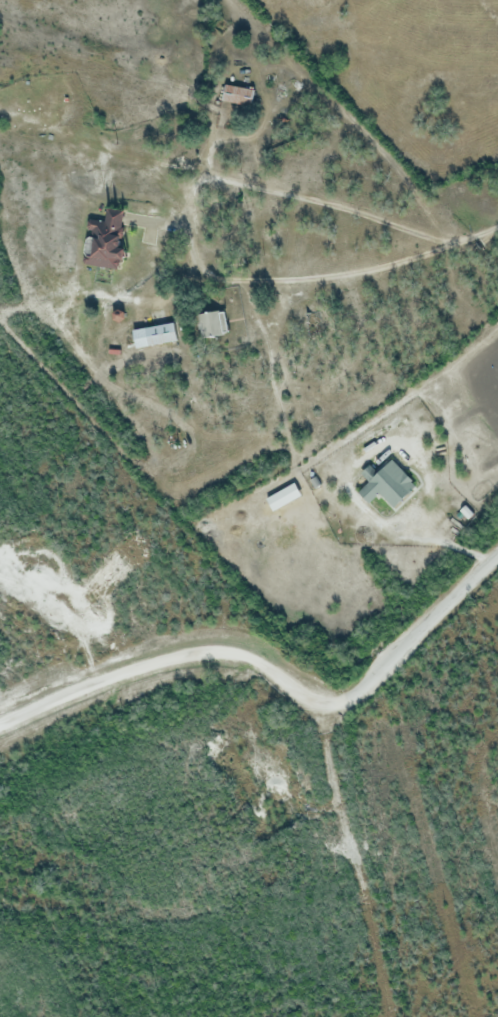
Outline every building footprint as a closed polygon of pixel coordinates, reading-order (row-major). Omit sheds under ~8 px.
[(253,105),(221,100),(224,83),(256,89),(253,105)] [(126,211),(121,249),(128,249),(126,261),(120,260),(119,269),(85,264),(86,256),(95,257),(98,232),(89,231),(91,221),(107,223),(109,209),(126,211)] [(197,313),(221,310),(224,333),(200,336),(197,313)] [(132,329),(176,322),(179,340),(135,347),(132,329)] [(417,486),(392,508),(379,493),(367,504),(357,492),(369,482),(362,474),(371,466),(376,472),(392,458),(417,486)] [(265,497),(293,482),(300,495),(272,510),(265,497)] [(465,505),(473,513),(467,518),(459,510),(465,505)]
